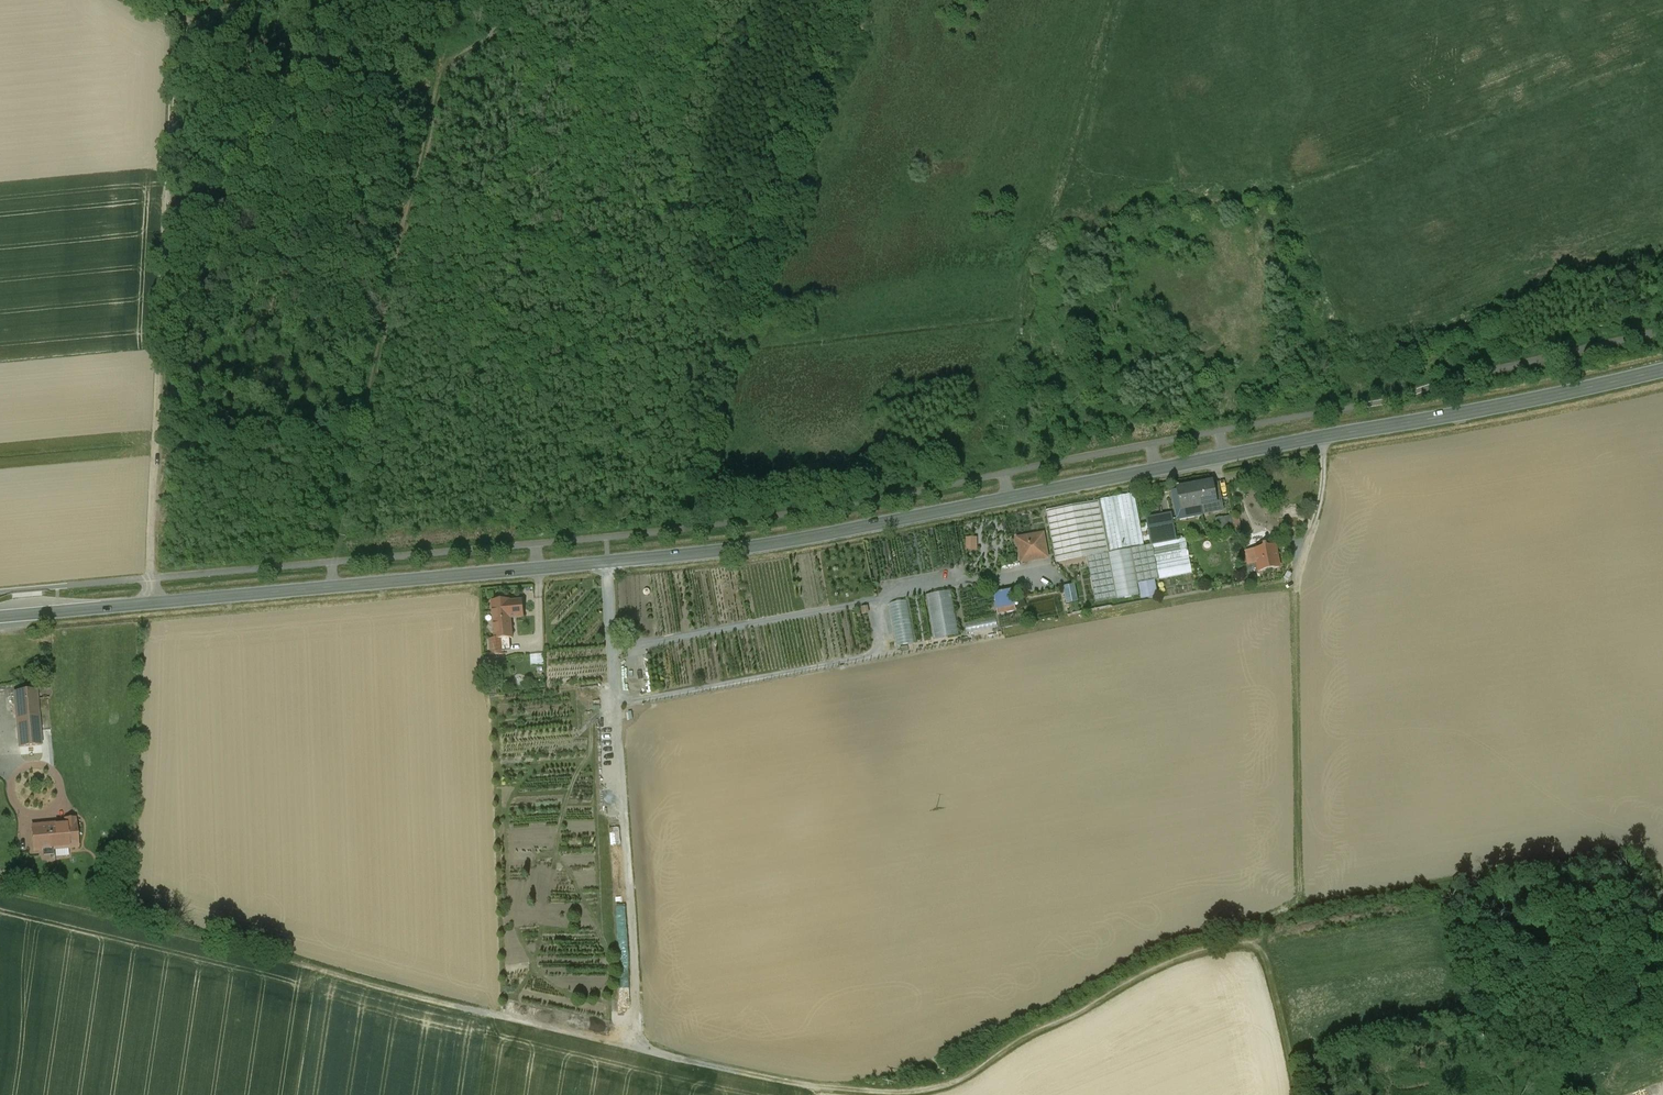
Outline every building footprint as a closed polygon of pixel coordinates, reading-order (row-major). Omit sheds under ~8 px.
[(1212,483),(1195,487),(1198,506),(1200,506),(1221,502),(1217,485),(1212,486),(1212,483)] [(1202,515),(1200,506),(1198,506),(1195,487),(1177,490),(1178,493),(1173,494),(1178,519),(1202,515)] [(1100,500),(1100,501),(1110,553),(1144,547),(1134,493),(1100,500)] [(1137,584),(1138,584),(1154,581),(1159,580),(1159,579),(1153,549),(1152,545),(1144,547),(1110,553),(1100,501),(1045,511),(1055,563),(1086,558),(1095,603),(1117,599),(1139,595),(1137,584)] [(1232,516),(1215,520),(1218,533),(1234,530),(1232,516)] [(1155,523),(1159,544),(1176,540),(1172,519),(1155,523)] [(1159,544),(1155,523),(1149,524),(1153,545),(1159,544)] [(1043,534),(1017,539),(1021,563),(1048,559),(1043,534)] [(981,550),(981,536),(968,537),(969,551),(981,550)] [(1186,543),(1153,549),(1159,579),(1191,573),(1186,543)] [(1275,545),(1244,551),(1247,564),(1256,562),(1258,572),(1279,568),(1275,545)] [(1157,596),(1154,581),(1138,584),(1141,599),(1157,596)] [(1077,601),(1074,586),(1064,588),(1067,603),(1077,601)] [(1015,605),(1012,589),(992,593),(995,609),(1015,605)] [(951,592),(926,596),(934,640),(959,635),(951,592)] [(1036,619),(1058,615),(1055,598),(1034,602),(1036,619)] [(510,600),(491,602),(494,639),(502,639),(502,640),(509,639),(513,639),(511,615),(523,614),(522,601),(510,602),(510,600)] [(907,601),(889,604),(896,647),(914,644),(907,601)] [(502,640),(502,639),(494,639),(489,640),(491,656),(504,655),(503,652),(502,640)] [(37,689),(13,691),(18,747),(42,745),(37,689)] [(77,847),(75,818),(65,819),(66,823),(32,827),(34,851),(77,847)]
